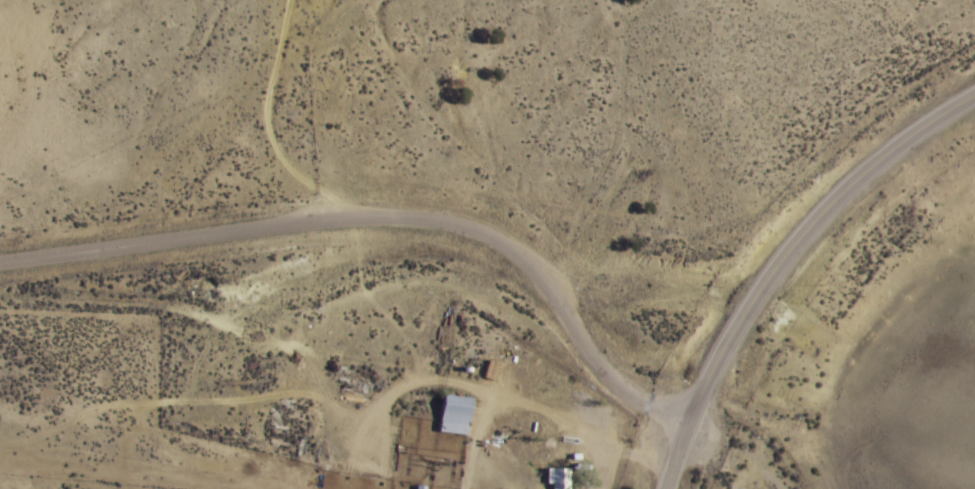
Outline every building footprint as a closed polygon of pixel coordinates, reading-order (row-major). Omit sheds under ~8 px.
[(467,434),(470,396),(439,394),(437,432),(467,434)] [(566,467),(545,467),(545,488),(566,488),(566,467)]
